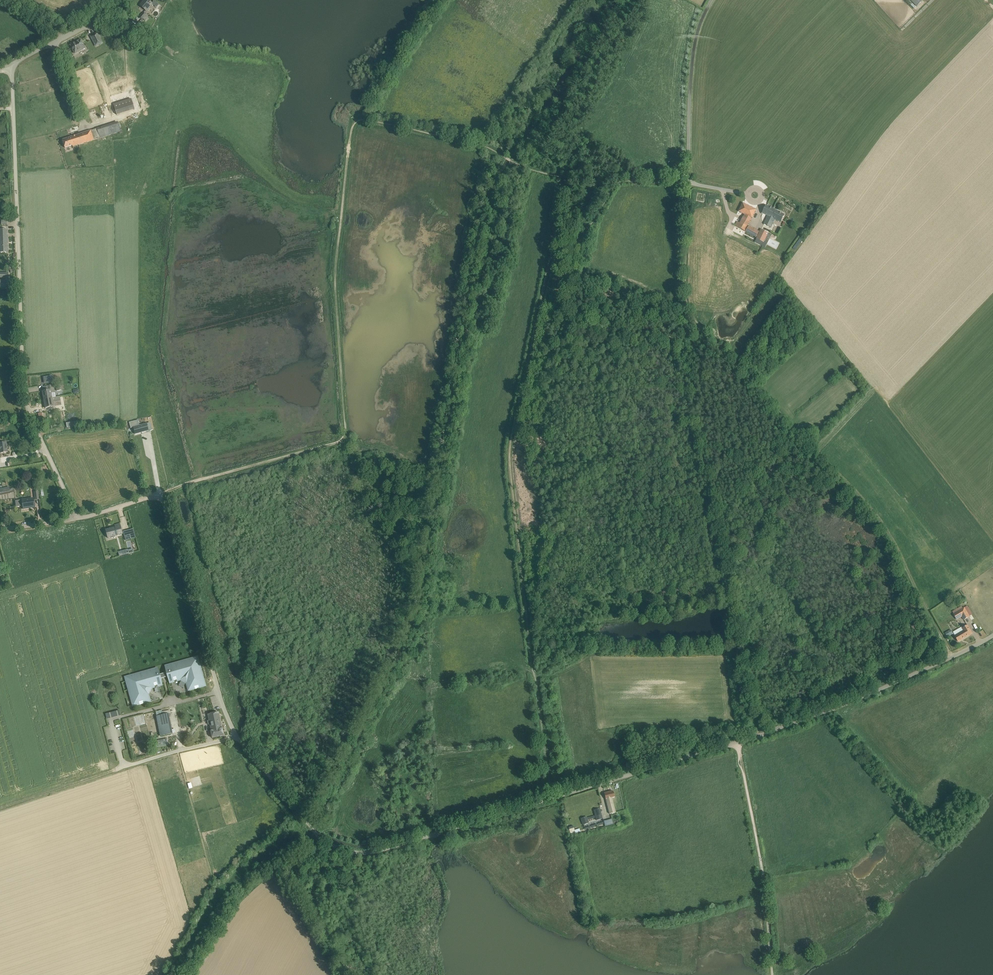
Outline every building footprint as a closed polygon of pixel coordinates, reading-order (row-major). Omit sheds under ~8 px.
[(140,7),(147,13),(147,12),(148,13),(154,6),(153,5),(148,0),(146,0),(141,6),(140,7)] [(143,12),(139,17),(142,19),(143,19),(145,21),(149,17),(143,12)] [(92,37),(97,46),(103,43),(98,34),(92,37)] [(71,45),(75,53),(85,48),(81,40),(71,45)] [(114,105),(117,115),(135,109),(132,99),(114,105)] [(62,140),(65,148),(72,145),(73,147),(121,131),(118,122),(62,140)] [(743,203),(739,211),(752,218),(756,210),(743,203)] [(764,210),(763,213),(768,216),(764,224),(771,228),(775,219),(781,222),(785,215),(767,206),(764,210)] [(738,222),(735,226),(745,231),(747,227),(740,223),(738,222)] [(0,230),(0,253),(8,253),(7,230),(0,230)] [(761,230),(757,239),(764,242),(765,240),(768,233),(761,230)] [(44,399),(52,398),(55,397),(55,393),(53,385),(48,386),(49,390),(43,392),(44,399)] [(52,398),(44,399),(46,408),(57,406),(56,402),(53,402),(52,398)] [(135,422),(131,423),(132,428),(134,427),(135,434),(151,430),(153,435),(155,435),(154,429),(152,429),(148,417),(144,418),(146,424),(138,426),(138,425),(139,425),(138,420),(135,421),(135,422)] [(0,453),(8,452),(7,442),(0,443),(0,453)] [(23,506),(23,509),(35,507),(34,499),(22,500),(22,501),(20,501),(19,502),(20,505),(21,506),(23,506)] [(115,527),(106,530),(108,538),(123,534),(120,524),(114,525),(115,527)] [(962,617),(964,620),(969,617),(964,608),(954,614),(957,620),(962,617)] [(969,634),(972,632),(968,625),(963,628),(964,630),(955,636),(958,642),(970,635),(969,634)] [(188,686),(189,690),(195,688),(195,689),(199,688),(199,687),(205,685),(197,657),(165,666),(167,672),(159,674),(157,668),(125,677),(133,705),(140,704),(140,705),(144,703),(143,703),(150,701),(149,697),(148,698),(147,694),(150,687),(157,685),(158,686),(162,685),(160,679),(168,676),(170,683),(174,681),(174,680),(181,678),(188,682),(189,686),(188,686)] [(207,721),(208,725),(210,724),(211,730),(212,738),(224,736),(222,728),(218,712),(208,714),(209,720),(207,721)] [(157,716),(160,736),(172,734),(169,714),(157,716)] [(615,812),(612,798),(614,797),(613,791),(604,793),(610,814),(615,812)]
